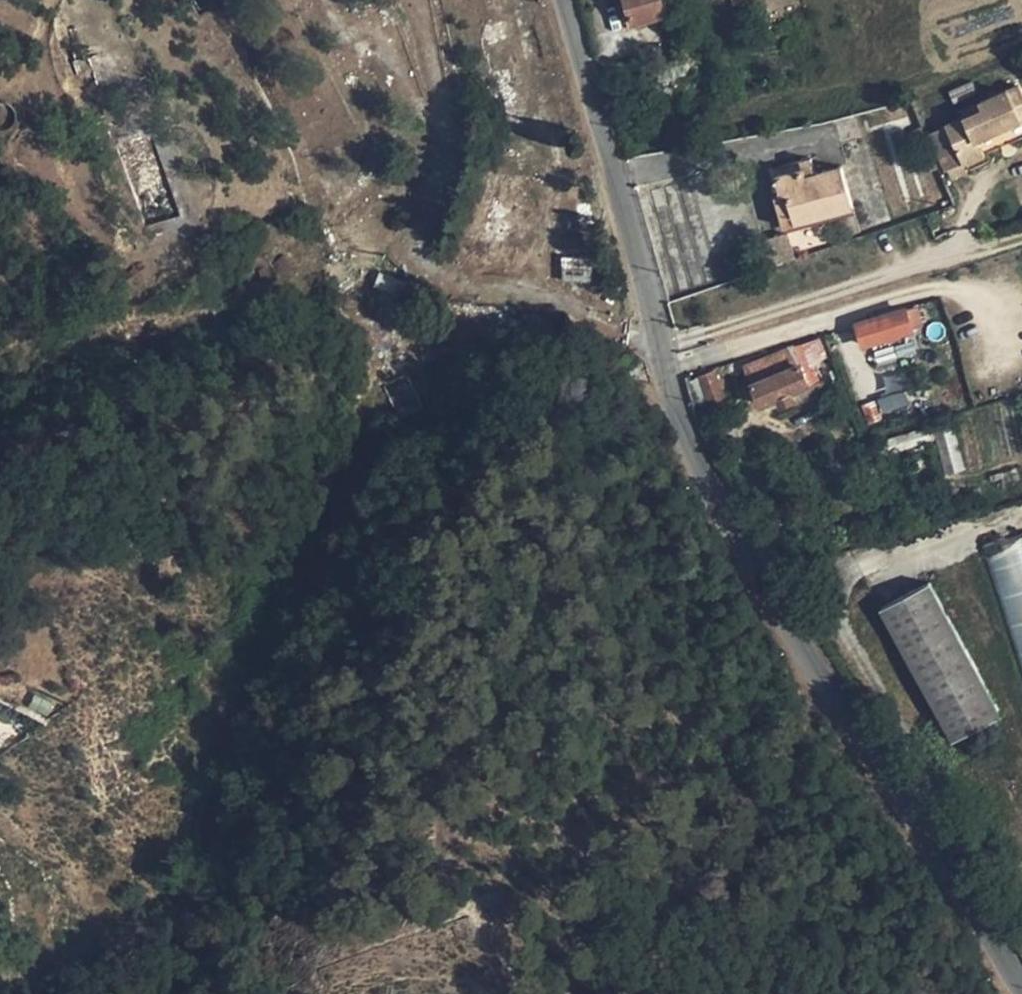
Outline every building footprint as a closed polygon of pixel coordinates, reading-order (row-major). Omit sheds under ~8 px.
[(667,13),(663,0),(620,0),(622,10),(628,8),(632,23),(667,13)] [(972,80),(949,90),(954,102),(977,92),(972,80)] [(1021,119),(1021,91),(1019,84),(962,109),(965,115),(947,123),(948,125),(929,133),(945,171),(948,169),(965,162),(983,154),(977,139),(1021,119)] [(935,203),(905,108),(863,121),(893,217),(935,203)] [(816,171),(811,155),(799,158),(802,167),(804,175),(816,171)] [(965,162),(948,169),(952,179),(969,172),(965,162)] [(796,221),(853,206),(842,164),(816,171),(804,175),(802,167),(776,174),(781,192),(787,191),(796,221)] [(784,225),(796,221),(787,191),(781,192),(775,194),(784,225)] [(855,212),(853,206),(796,221),(798,228),(855,212)] [(794,257),(787,234),(761,241),(767,264),(794,257)] [(561,257),(561,281),(591,281),(590,256),(561,257)] [(899,288),(849,303),(863,345),(914,329),(913,326),(921,324),(915,305),(904,308),(899,288)] [(812,357),(825,352),(819,338),(791,346),(744,367),(760,406),(777,399),(779,405),(794,398),(791,392),(819,379),(816,368),(813,369),(810,362),(814,361),(812,357)] [(726,402),(713,371),(696,377),(709,409),(726,402)] [(886,378),(891,394),(876,398),(881,413),(907,405),(897,374),(886,378)] [(394,378),(374,376),(370,375),(366,410),(389,412),(394,378)] [(1021,672),(1021,543),(988,553),(1021,672)] [(929,582),(880,608),(952,739),(1001,714),(929,582)]
